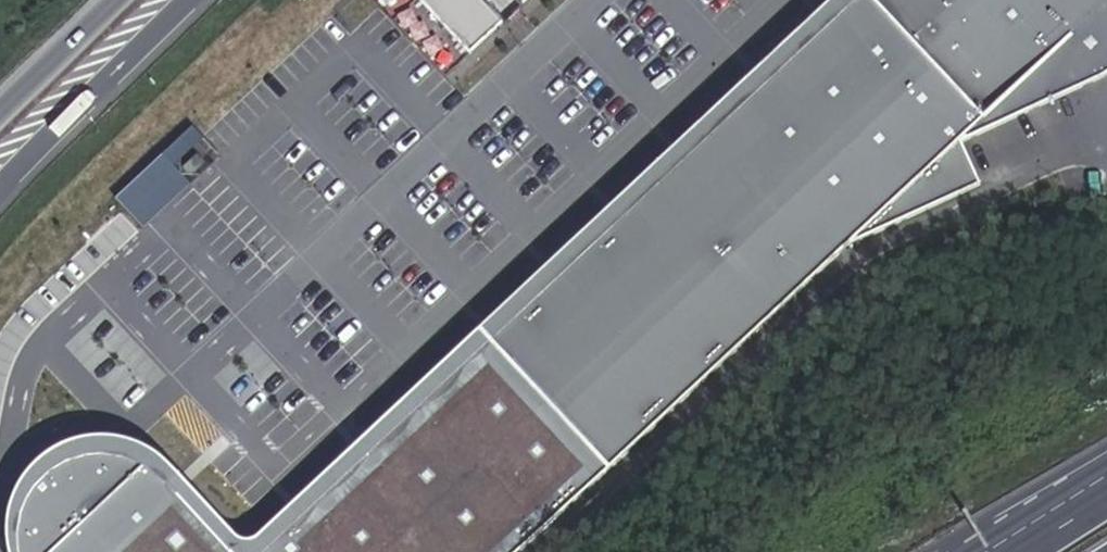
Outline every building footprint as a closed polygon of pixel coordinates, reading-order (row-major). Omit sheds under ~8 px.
[(853,243),(983,182),(965,142),(1085,84),(1104,76),(1106,74),(1106,0),(830,0),(680,146),(535,269),(480,328),(437,367),(255,541),(231,536),(180,477),(149,450),(111,440),(80,444),(45,455),(17,491),(7,534),(12,551),(520,551),(853,243)] [(472,51),(505,21),(507,23),(513,18),(510,15),(519,7),(522,10),(527,5),(525,2),(527,0),(425,0),(472,51)] [(190,123),(114,196),(143,225),(191,180),(176,163),(203,137),(190,123)] [(207,161),(198,152),(183,166),(192,175),(207,161)]
